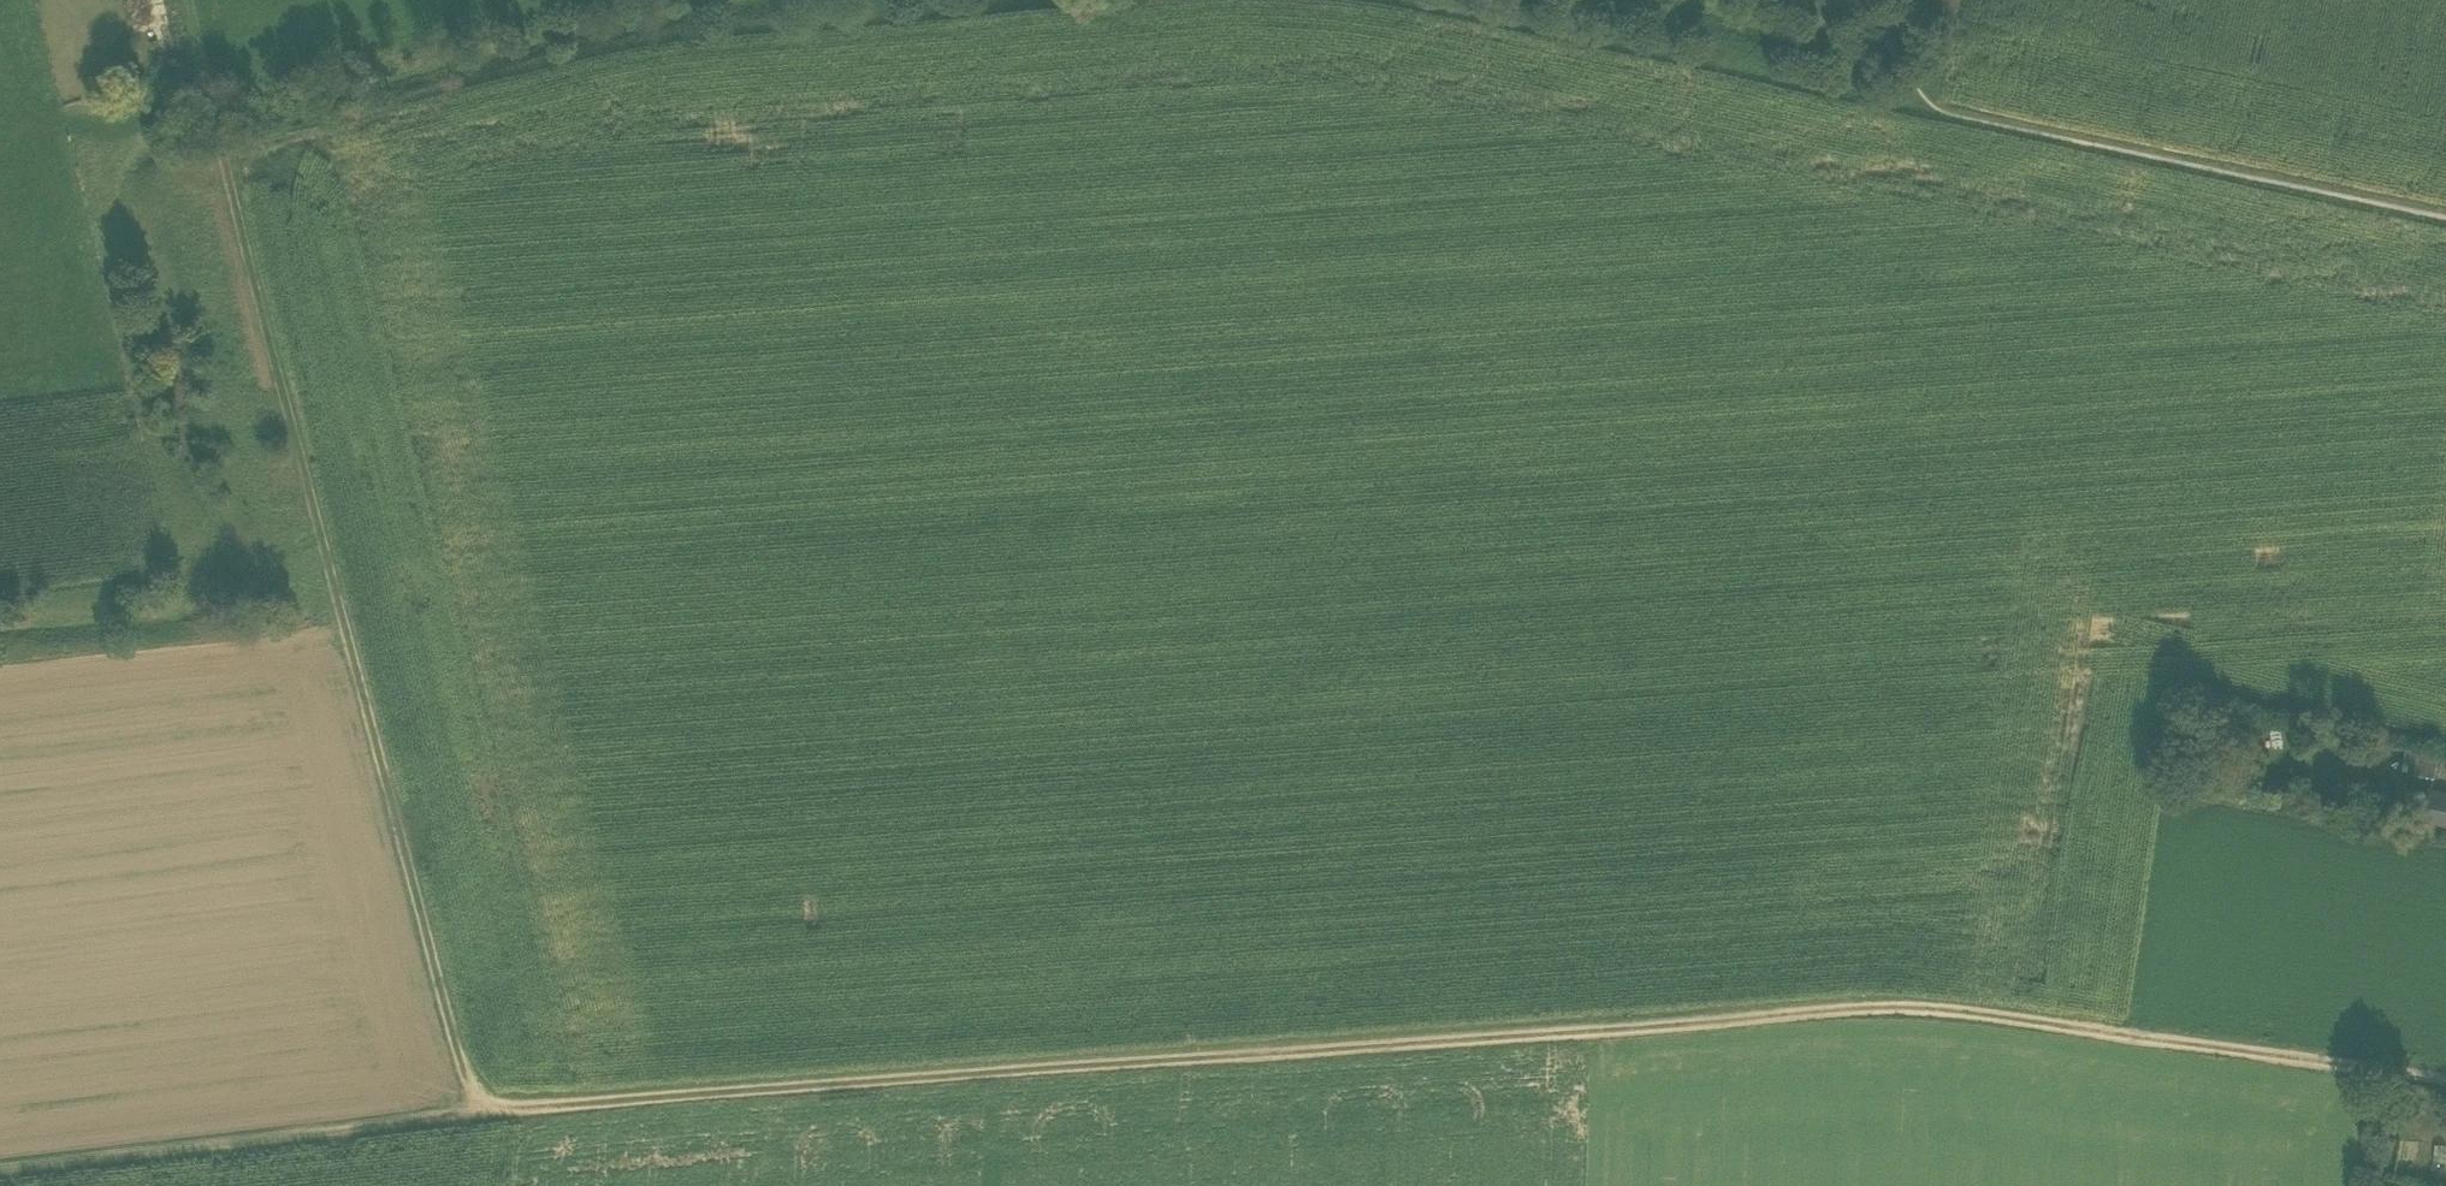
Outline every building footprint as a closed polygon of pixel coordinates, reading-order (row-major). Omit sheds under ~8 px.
[(2445,827),(2445,795),(2430,792),(2424,823),(2445,827)]
